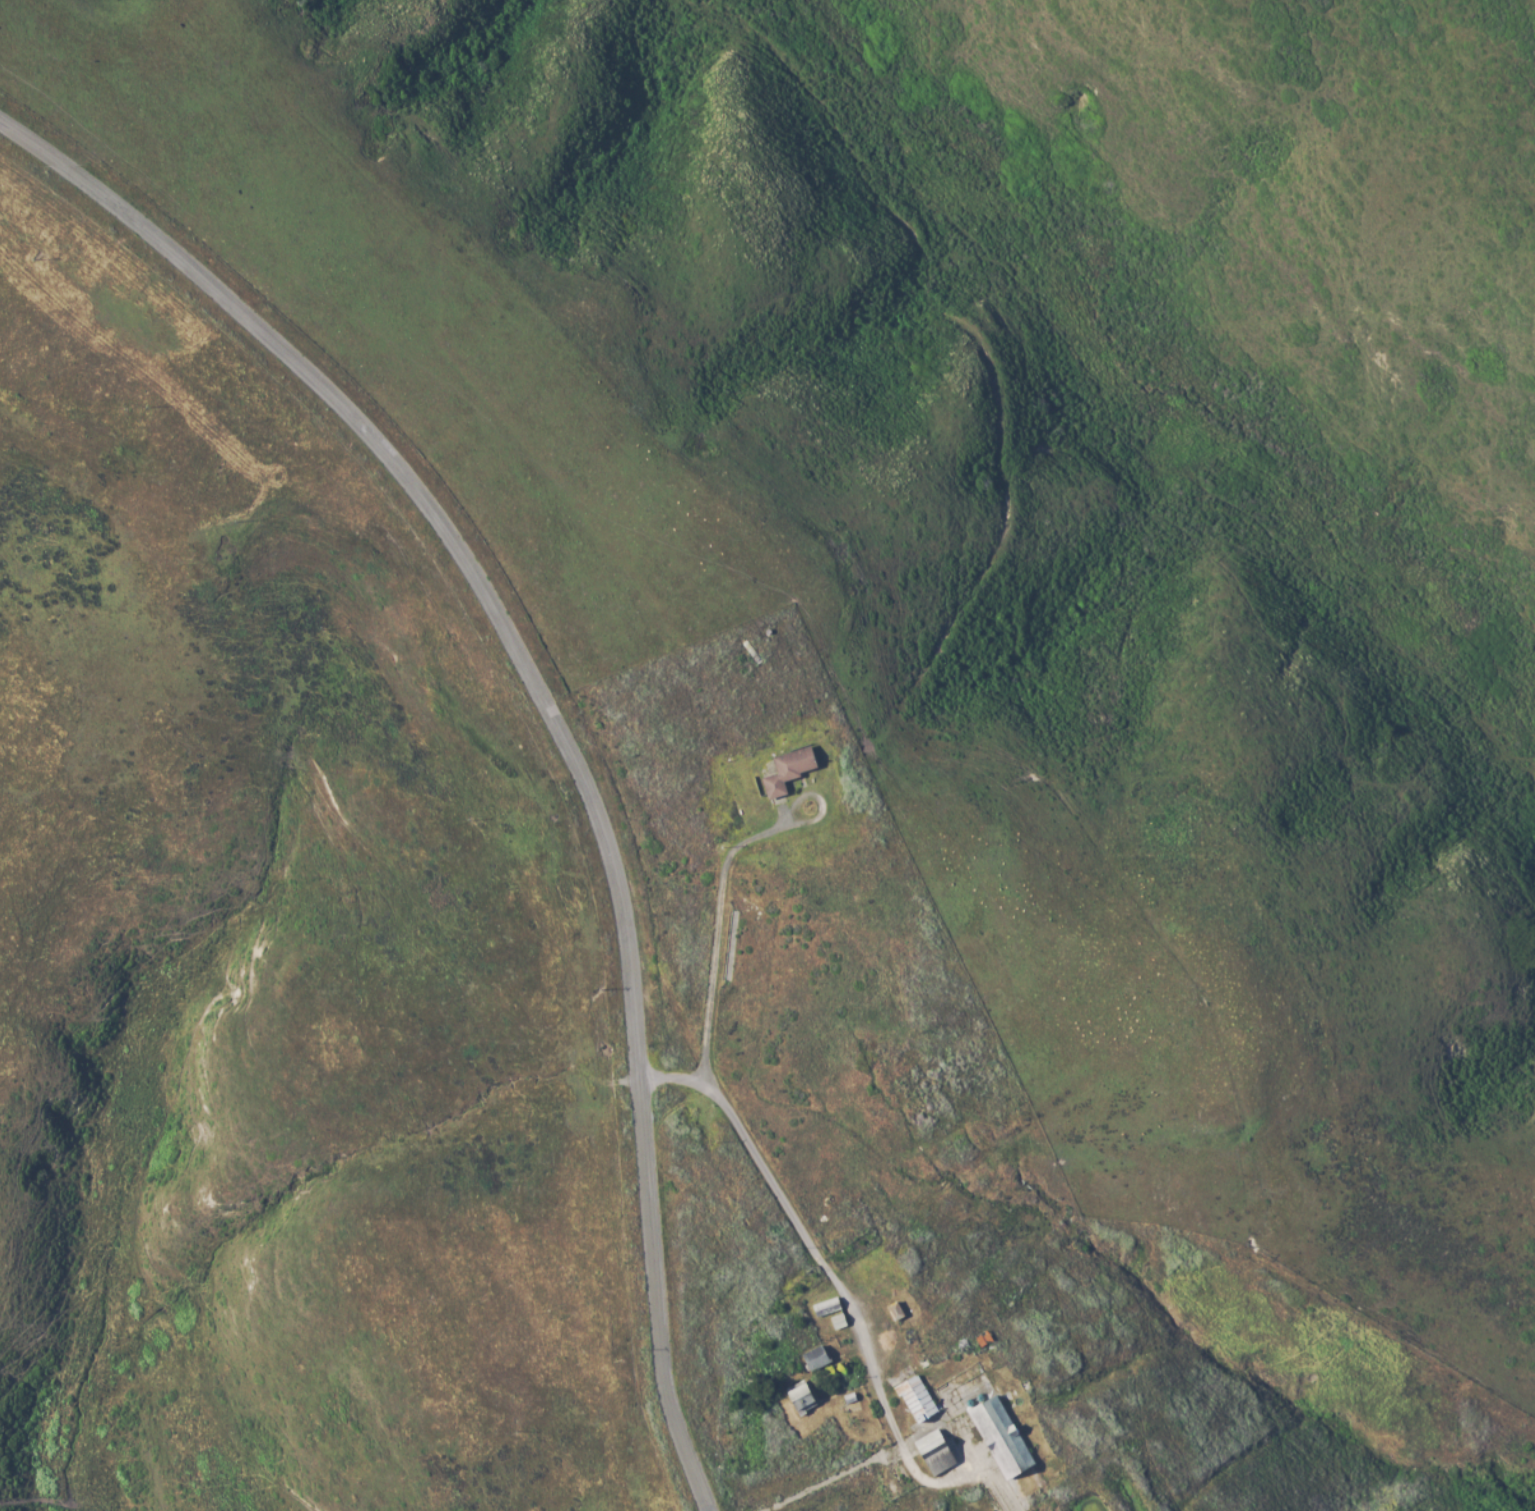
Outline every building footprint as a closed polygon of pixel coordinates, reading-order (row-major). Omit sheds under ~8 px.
[(761,778),(768,799),(788,793),(784,781),(801,776),(799,772),(819,766),(812,745),(773,758),(777,773),(761,778)]
